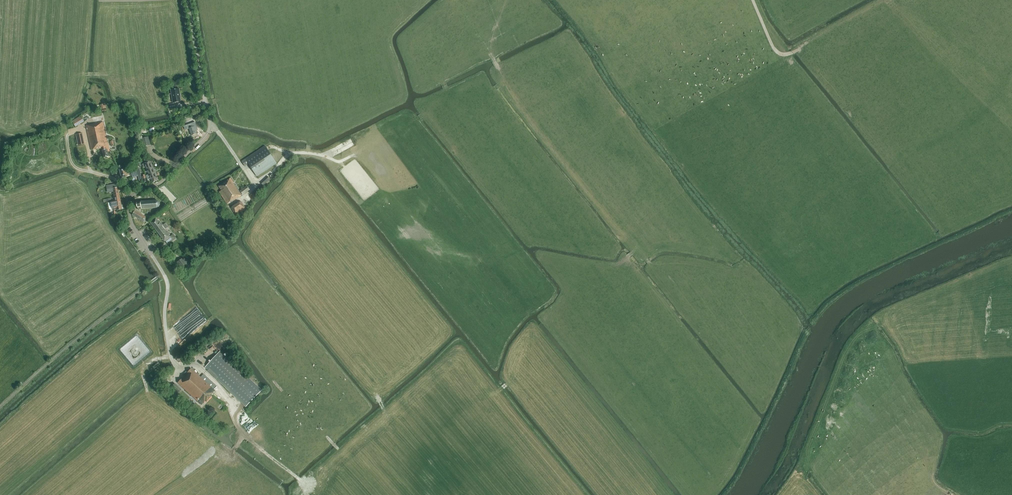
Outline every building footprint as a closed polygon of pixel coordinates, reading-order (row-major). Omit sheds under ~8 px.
[(180,93),(179,88),(171,90),(173,102),(174,102),(174,104),(170,104),(171,109),(177,108),(176,103),(175,102),(181,101),(180,96),(179,96),(179,93),(180,93)] [(84,121),(81,115),(72,121),(76,127),(84,121)] [(103,122),(86,125),(91,150),(96,149),(97,149),(102,148),(104,157),(109,156),(108,152),(110,151),(108,141),(107,141),(103,122)] [(194,126),(189,128),(192,135),(197,133),(196,130),(198,130),(196,125),(194,126)] [(85,144),(82,133),(76,134),(78,146),(85,144)] [(144,147),(151,145),(149,136),(141,138),(144,147)] [(277,163),(265,146),(242,161),(245,166),(249,164),(257,176),(277,163)] [(149,174),(146,175),(148,180),(151,179),(152,182),(158,180),(150,161),(143,164),(144,167),(146,166),(149,174)] [(128,168),(128,167),(120,169),(122,178),(132,175),(133,177),(138,176),(139,181),(143,180),(141,174),(140,168),(139,168),(138,164),(133,165),(134,168),(131,169),(130,167),(128,168)] [(262,183),(265,187),(273,180),(270,177),(262,183)] [(222,190),(219,192),(227,204),(233,200),(233,201),(242,195),(235,184),(234,184),(233,183),(234,182),(231,178),(219,186),(222,190)] [(115,200),(120,199),(118,187),(117,187),(116,183),(107,185),(108,193),(114,192),(115,200)] [(243,195),(250,190),(247,185),(240,191),(243,195)] [(122,209),(120,199),(115,200),(111,201),(112,208),(117,207),(117,210),(122,209)] [(158,201),(156,200),(151,201),(146,201),(141,202),(137,202),(137,204),(138,208),(138,209),(141,209),(157,207),(159,207),(159,206),(160,205),(160,203),(160,202),(159,201),(158,201)] [(236,215),(247,209),(241,201),(231,208),(236,215)] [(147,217),(135,210),(132,215),(144,222),(144,221),(147,223),(149,218),(147,217)] [(165,230),(167,228),(168,227),(165,223),(162,226),(156,218),(150,222),(165,241),(166,241),(168,244),(176,238),(173,234),(170,236),(165,230)] [(185,256),(183,258),(177,262),(183,271),(189,266),(191,265),(185,256)] [(220,352),(205,367),(230,390),(229,390),(247,406),(262,390),(245,374),(244,374),(220,352)] [(204,374),(201,377),(191,368),(187,373),(186,371),(183,375),(185,377),(183,379),(182,378),(178,383),(202,405),(206,401),(207,401),(212,395),(211,395),(215,390),(213,389),(216,385),(204,374)] [(176,396),(182,389),(175,383),(169,390),(176,396)]
